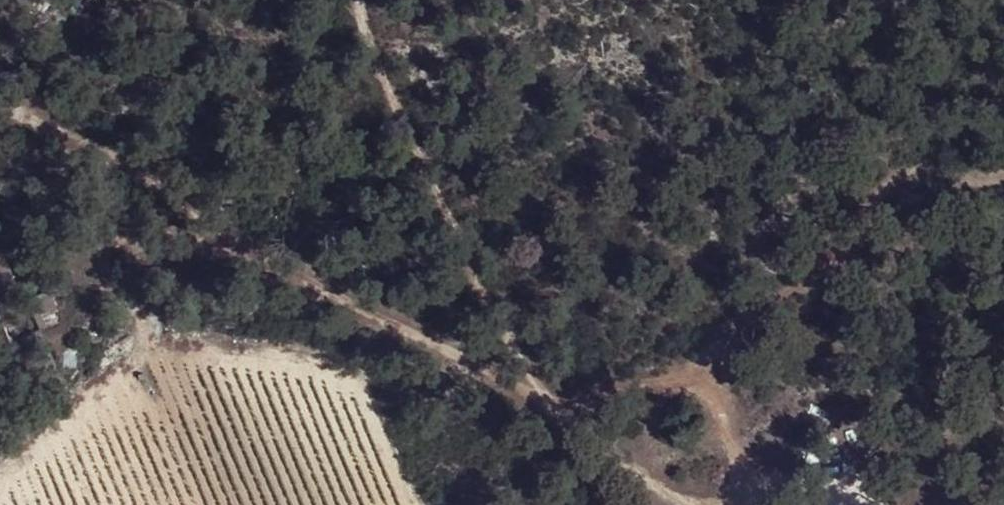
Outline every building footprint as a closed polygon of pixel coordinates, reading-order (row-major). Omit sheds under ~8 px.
[(0,250),(0,311),(21,302),(2,249),(0,250)] [(27,300),(40,327),(60,318),(50,292),(44,294),(30,300),(27,300)]
